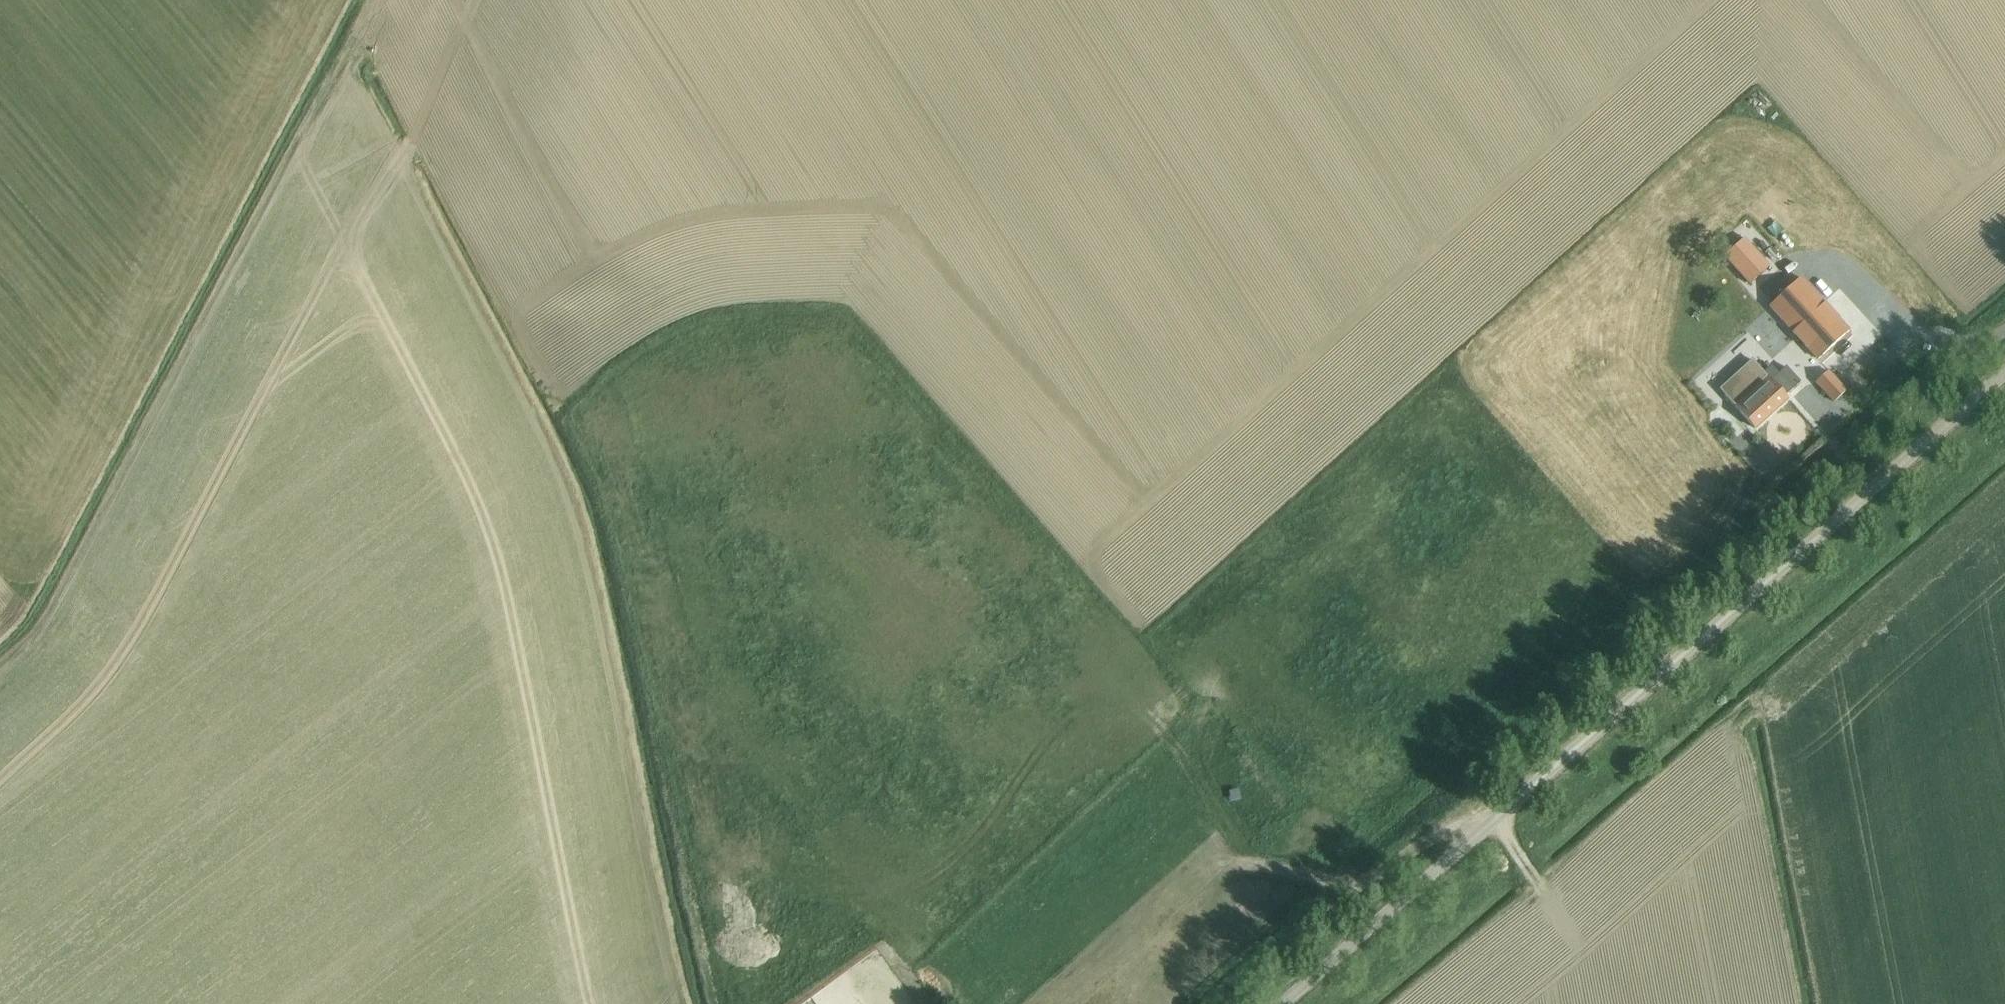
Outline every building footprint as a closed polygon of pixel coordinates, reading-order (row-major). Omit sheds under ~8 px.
[(1733,270),(1747,288),(1767,271),(1753,254),(1733,270)] [(1807,348),(1818,360),(1849,332),(1838,319),(1839,319),(1825,304),(1801,278),(1770,307),(1793,333),(1807,348)] [(1793,391),(1805,381),(1790,363),(1778,372),(1793,391)] [(1816,383),(1834,403),(1846,392),(1828,372),(1816,383)] [(1735,406),(1755,428),(1787,399),(1767,377),(1735,406)]
